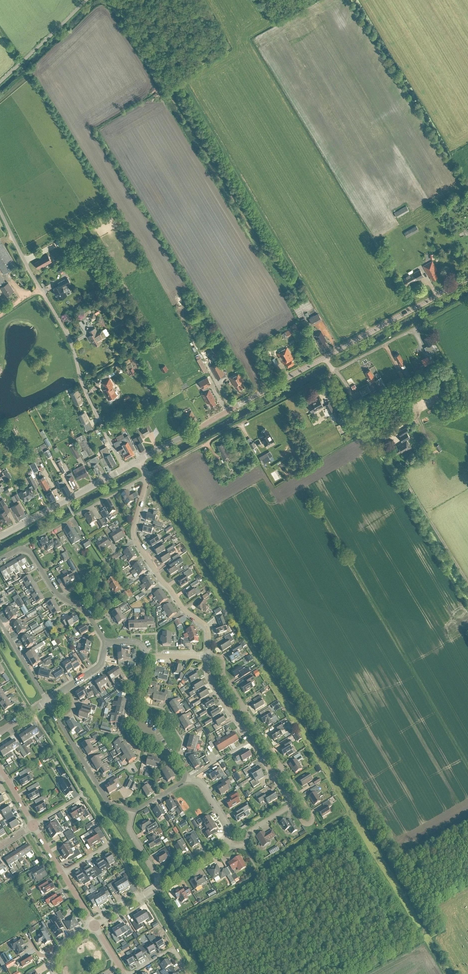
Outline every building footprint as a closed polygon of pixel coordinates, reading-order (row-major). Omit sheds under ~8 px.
[(394,212),(397,217),(409,210),(406,205),(394,212)] [(404,232),(407,237),(419,230),(416,225),(404,232)] [(56,241),(58,246),(70,239),(67,235),(56,241)] [(17,266),(0,239),(0,268),(4,274),(17,266)] [(39,260),(35,263),(38,268),(42,265),(43,266),(51,261),(47,254),(39,259),(39,260)] [(429,274),(432,279),(437,276),(434,271),(437,269),(432,260),(423,265),(428,274),(429,274)] [(65,268),(63,264),(56,267),(59,272),(65,268)] [(406,285),(424,276),(420,269),(402,278),(406,285)] [(0,273),(0,284),(1,286),(1,287),(6,295),(14,290),(8,282),(6,283),(0,273)] [(57,295),(59,299),(67,295),(63,288),(65,287),(64,285),(70,282),(67,277),(65,279),(59,282),(60,285),(54,288),(56,292),(55,292),(57,295)] [(94,312),(88,316),(89,317),(90,317),(91,319),(90,320),(91,322),(97,318),(94,312)] [(321,319),(318,313),(309,318),(313,324),(321,319)] [(287,336),(296,331),(293,326),(285,331),(287,336)] [(102,330),(98,332),(95,328),(89,331),(91,335),(88,336),(91,340),(92,340),(95,345),(101,342),(100,339),(105,336),(102,330)] [(314,335),(322,349),(327,346),(325,341),(326,340),(321,330),(314,335)] [(424,339),(427,345),(424,347),(428,354),(435,350),(432,343),(428,337),(424,339)] [(288,367),(294,363),(291,359),(293,358),(287,347),(277,353),(283,363),(285,362),(288,367)] [(399,353),(395,355),(398,362),(401,366),(404,364),(402,360),(402,359),(399,353)] [(433,359),(432,357),(430,358),(428,355),(421,358),(424,364),(433,359)] [(202,356),(198,357),(203,371),(207,370),(202,356)] [(219,362),(210,366),(218,380),(226,375),(219,362)] [(371,382),(373,381),(379,391),(381,390),(385,388),(382,384),(380,385),(378,381),(376,382),(375,380),(373,376),(369,369),(365,372),(369,378),(371,382)] [(229,377),(234,386),(236,385),(238,390),(244,387),(241,382),(244,380),(239,372),(229,377)] [(211,384),(207,377),(199,382),(204,391),(201,393),(207,402),(208,401),(211,406),(216,403),(213,399),(214,398),(209,389),(208,389),(207,386),(211,384)] [(104,389),(106,394),(105,394),(108,399),(111,398),(112,399),(115,398),(115,397),(113,392),(115,391),(114,388),(113,388),(111,386),(113,385),(109,378),(102,382),(106,388),(104,389)] [(370,390),(367,385),(359,389),(362,394),(370,390)] [(77,389),(71,393),(76,404),(83,401),(77,389)] [(312,412),(323,406),(318,397),(312,401),(312,402),(308,404),(312,412)] [(342,418),(337,409),(332,412),(337,421),(342,418)] [(186,417),(189,423),(195,420),(193,417),(194,416),(191,410),(186,413),(187,417),(186,417)] [(82,423),(89,420),(85,412),(79,415),(82,423)] [(394,420),(397,424),(407,418),(405,414),(394,420)] [(150,431),(147,426),(141,429),(144,434),(150,431)] [(402,442),(397,445),(399,447),(394,450),(396,454),(401,451),(402,453),(411,447),(407,440),(410,438),(406,433),(410,431),(407,426),(398,432),(400,436),(399,436),(402,442)] [(265,428),(261,430),(264,434),(260,437),(265,445),(274,440),(269,432),(268,432),(265,428)] [(125,458),(134,453),(132,450),(135,448),(128,435),(125,436),(123,433),(116,436),(118,440),(114,442),(119,453),(122,452),(125,458)] [(136,443),(140,451),(144,448),(141,441),(143,440),(140,434),(133,438),(136,443)] [(90,446),(86,438),(78,442),(79,443),(80,442),(84,449),(84,450),(90,447),(90,446)] [(221,453),(224,460),(231,456),(223,442),(217,445),(221,453)] [(75,444),(70,447),(76,458),(81,455),(75,444)] [(110,466),(115,463),(114,461),(114,460),(110,453),(106,446),(100,449),(104,456),(108,464),(109,464),(110,466)] [(91,449),(90,447),(84,450),(84,449),(81,451),(84,457),(93,452),(91,449)] [(267,452),(259,457),(263,463),(267,461),(266,460),(270,457),(267,452)] [(95,470),(96,474),(100,471),(98,468),(99,467),(97,462),(100,461),(97,455),(90,459),(93,464),(91,465),(94,470),(95,470)] [(63,473),(66,471),(62,464),(63,464),(61,460),(57,462),(63,473)] [(35,461),(30,463),(35,471),(39,468),(35,461)] [(73,470),(74,472),(78,478),(84,475),(85,476),(88,474),(83,464),(73,470)] [(225,464),(222,466),(228,477),(232,475),(225,464)] [(71,472),(67,474),(68,477),(67,478),(69,481),(71,485),(73,488),(77,486),(75,482),(76,482),(74,479),(75,478),(71,472)] [(19,492),(24,501),(34,495),(31,489),(33,487),(34,488),(37,486),(31,474),(27,476),(32,485),(29,487),(29,486),(19,492)] [(45,489),(50,486),(44,475),(39,478),(45,489)] [(61,486),(65,493),(70,490),(67,484),(65,485),(62,480),(59,481),(58,480),(55,482),(58,487),(61,486)] [(50,501),(56,498),(52,490),(50,488),(45,491),(46,493),(50,501)] [(130,495),(128,492),(121,496),(127,506),(134,502),(132,500),(137,497),(134,493),(130,495)] [(4,511),(0,513),(0,516),(4,523),(11,519),(7,511),(9,510),(6,505),(3,499),(0,501),(0,504),(4,511)] [(18,515),(24,512),(19,502),(12,506),(14,510),(15,510),(18,515)] [(103,510),(104,511),(101,513),(104,519),(110,516),(110,515),(115,512),(110,503),(104,506),(105,508),(103,510)] [(148,514),(146,520),(154,523),(156,517),(157,512),(152,511),(151,515),(148,514)] [(97,522),(92,513),(85,517),(90,526),(97,522)] [(153,529),(144,526),(142,533),(151,535),(153,529)] [(70,527),(64,531),(72,545),(81,540),(75,531),(73,532),(70,527)] [(115,529),(113,531),(120,540),(125,537),(120,530),(117,532),(115,529)] [(110,536),(115,544),(120,540),(113,531),(112,532),(113,534),(110,536)] [(160,542),(156,537),(148,542),(152,547),(160,542)] [(61,547),(59,544),(58,541),(54,543),(52,541),(49,542),(46,538),(38,543),(42,550),(45,548),(47,552),(54,548),(55,551),(61,547)] [(101,539),(99,540),(106,550),(110,546),(106,539),(102,541),(101,539)] [(96,545),(101,553),(106,550),(99,540),(98,541),(99,543),(96,545)] [(91,546),(87,541),(82,544),(85,549),(91,546)] [(165,551),(161,545),(154,550),(157,556),(165,551)] [(122,559),(123,560),(134,553),(131,549),(124,553),(125,556),(122,559)] [(170,552),(167,554),(159,559),(163,564),(170,559),(168,556),(172,554),(170,552)] [(60,556),(64,563),(69,560),(65,553),(60,556)] [(134,553),(123,560),(124,562),(128,560),(129,563),(137,558),(134,553)] [(30,567),(23,556),(17,560),(22,568),(26,565),(28,568),(30,567)] [(174,565),(175,567),(182,563),(179,558),(173,562),(174,562),(170,565),(171,567),(174,565)] [(18,570),(22,568),(17,560),(11,563),(18,574),(19,573),(18,570)] [(16,575),(18,574),(11,563),(5,567),(10,575),(14,572),(16,575)] [(131,573),(132,574),(143,567),(140,563),(133,568),(134,570),(131,573)] [(171,567),(167,570),(170,576),(178,571),(175,567),(174,565),(171,567)] [(10,575),(5,567),(0,570),(0,572),(6,582),(8,580),(6,577),(10,575)] [(143,567),(132,574),(133,576),(137,574),(138,577),(146,572),(143,567)] [(62,573),(64,576),(61,578),(66,586),(70,583),(64,572),(63,570),(62,570),(61,571),(62,571),(62,573)] [(185,577),(178,582),(181,587),(189,583),(187,579),(193,575),(190,570),(183,574),(185,577)] [(65,571),(64,572),(70,583),(75,580),(70,572),(67,574),(65,571)] [(34,582),(30,576),(19,582),(20,584),(23,583),(26,587),(34,582)] [(142,589),(152,582),(149,577),(142,582),(144,585),(141,587),(142,589)] [(115,583),(112,578),(108,581),(109,581),(107,582),(109,587),(114,595),(122,590),(117,582),(115,583)] [(34,582),(26,587),(28,591),(25,593),(26,594),(37,588),(34,582)] [(148,591),(155,586),(152,582),(142,589),(143,591),(146,588),(148,591)] [(30,594),(33,598),(41,594),(37,588),(26,594),(28,596),(30,594)] [(193,589),(185,594),(189,599),(193,597),(194,598),(201,594),(198,589),(195,591),(193,589)] [(155,601),(164,595),(161,590),(154,595),(156,598),(154,600),(155,601)] [(123,594),(127,600),(133,597),(130,591),(123,594)] [(41,594),(33,598),(35,603),(33,604),(34,606),(45,600),(41,594)] [(160,605),(167,600),(164,595),(155,601),(156,603),(158,602),(160,605)] [(16,602),(20,608),(24,606),(20,600),(16,602)] [(47,607),(50,611),(57,606),(54,600),(43,606),(44,608),(47,607)] [(202,600),(197,608),(202,611),(202,610),(206,613),(210,608),(206,605),(207,604),(202,600)] [(162,614),(163,615),(173,609),(170,604),(163,609),(165,612),(162,614)] [(61,612),(57,606),(50,611),(52,615),(49,617),(50,618),(61,612)] [(12,608),(4,612),(7,617),(18,610),(17,609),(14,610),(12,608)] [(121,612),(119,608),(117,609),(115,610),(116,612),(112,615),(114,618),(113,619),(114,621),(122,616),(120,613),(121,612)] [(173,609),(163,615),(165,617),(167,616),(169,619),(176,614),(173,609)] [(18,610),(7,617),(10,622),(18,617),(16,614),(19,612),(18,610)] [(36,613),(35,610),(26,616),(28,619),(36,613)] [(78,622),(75,616),(69,620),(67,617),(62,620),(66,626),(68,625),(70,628),(78,622)] [(124,619),(122,616),(114,621),(115,623),(117,622),(119,625),(123,622),(125,626),(127,622),(125,618),(124,619)] [(228,626),(227,623),(225,624),(222,616),(216,618),(220,627),(215,629),(217,635),(226,631),(225,627),(228,626)] [(147,627),(151,627),(151,628),(155,628),(155,624),(153,624),(153,619),(149,619),(149,618),(147,618),(147,627)] [(129,626),(129,631),(133,631),(133,632),(135,632),(135,630),(135,623),(131,623),(131,621),(127,622),(125,626),(129,626)] [(20,622),(13,626),(15,631),(26,624),(25,623),(22,624),(20,622)] [(55,629),(50,622),(45,625),(50,632),(53,630),(55,629)] [(26,624),(15,631),(18,635),(26,631),(24,628),(27,626),(26,624)] [(33,634),(42,629),(40,626),(32,631),(33,634)] [(88,632),(84,626),(79,630),(77,627),(72,631),(75,635),(79,633),(81,636),(88,632)] [(184,638),(191,635),(196,633),(194,628),(186,631),(187,634),(184,636),(184,638)] [(196,633),(191,635),(184,638),(185,639),(189,638),(190,641),(192,640),(193,643),(198,643),(198,638),(196,633)] [(29,635),(21,640),(24,645),(35,638),(33,636),(30,638),(29,635)] [(230,635),(228,636),(224,638),(226,641),(219,646),(223,652),(231,646),(229,644),(233,641),(230,635)] [(35,638),(24,645),(27,649),(34,645),(33,642),(36,640),(35,638)] [(58,647),(57,646),(62,642),(58,638),(51,643),(56,649),(58,647)] [(234,652),(228,656),(232,662),(240,657),(237,653),(242,650),(239,645),(232,650),(234,652)] [(89,655),(90,649),(78,646),(77,649),(81,649),(80,653),(89,655)] [(29,662),(39,656),(38,654),(36,655),(34,652),(26,656),(29,662)] [(69,664),(73,670),(74,671),(80,668),(77,663),(79,661),(75,655),(71,658),(73,661),(69,664)] [(29,662),(33,668),(40,663),(38,659),(40,658),(39,656),(29,662)] [(55,659),(62,670),(64,668),(67,673),(73,670),(69,664),(68,662),(64,664),(62,661),(60,662),(57,657),(55,659),(54,658),(55,659)] [(182,667),(176,665),(174,675),(178,676),(177,680),(181,681),(183,675),(180,674),(182,667)] [(165,669),(156,667),(155,672),(154,676),(158,677),(158,680),(167,682),(169,673),(165,672),(165,669)] [(235,678),(240,675),(242,678),(250,673),(246,668),(242,670),(240,667),(231,672),(235,678)] [(114,669),(112,670),(117,678),(120,676),(123,680),(124,679),(122,675),(118,668),(115,671),(114,669)] [(57,671),(56,669),(51,672),(41,669),(38,677),(49,680),(50,678),(53,679),(55,678),(56,680),(63,675),(59,669),(57,671)] [(111,673),(108,675),(112,682),(114,685),(116,684),(114,680),(117,678),(112,670),(110,672),(111,673)] [(191,683),(199,679),(195,673),(191,676),(189,672),(186,674),(183,681),(185,683),(189,680),(191,683)] [(247,683),(241,687),(245,694),(253,688),(250,684),(255,682),(251,676),(245,680),(247,683)] [(101,678),(99,679),(104,687),(107,684),(110,688),(112,687),(109,683),(105,677),(102,679),(101,678)] [(98,681),(95,683),(99,690),(101,694),(103,692),(101,689),(104,687),(99,679),(97,680),(98,681)] [(196,691),(204,686),(200,681),(193,686),(195,689),(188,693),(191,698),(197,694),(196,691)] [(126,690),(132,685),(130,682),(123,686),(126,690)] [(156,703),(158,704),(161,695),(157,694),(158,690),(156,689),(157,684),(155,684),(154,687),(154,689),(153,690),(152,698),(153,698),(153,701),(156,702),(156,703)] [(146,694),(145,698),(150,698),(150,697),(152,698),(153,690),(149,689),(148,694),(146,694)] [(205,689),(198,694),(201,700),(209,695),(205,689)] [(83,690),(76,694),(80,701),(86,697),(88,700),(93,696),(90,690),(86,693),(83,690)] [(165,704),(165,702),(165,701),(169,701),(171,698),(172,697),(166,696),(167,692),(165,691),(164,696),(161,695),(158,704),(161,704),(161,703),(165,704)] [(4,695),(0,697),(0,704),(1,705),(8,700),(11,698),(10,697),(7,699),(4,695)] [(264,705),(261,700),(262,699),(261,696),(256,699),(258,702),(252,705),(256,711),(264,705)] [(172,697),(171,698),(169,701),(171,704),(169,705),(171,708),(170,709),(171,711),(179,706),(177,703),(181,701),(180,699),(176,701),(172,697)] [(215,705),(212,699),(204,704),(207,710),(215,705)] [(10,704),(8,700),(1,705),(5,711),(15,705),(14,702),(10,704)] [(271,704),(276,711),(281,708),(277,701),(271,704)] [(81,712),(90,715),(91,711),(95,712),(96,707),(91,705),(90,708),(83,706),(82,712),(81,712)] [(117,708),(116,712),(125,714),(126,711),(124,711),(125,708),(113,705),(112,707),(117,708)] [(181,709),(179,706),(171,711),(172,713),(174,712),(176,715),(180,713),(181,714),(185,712),(183,709),(181,709)] [(220,713),(217,708),(209,712),(213,718),(220,713)] [(260,718),(264,724),(266,723),(268,726),(272,724),(270,720),(272,719),(270,715),(273,714),(269,708),(264,711),(265,714),(260,718)] [(90,715),(81,712),(79,718),(85,720),(84,722),(90,724),(91,719),(88,718),(89,715),(90,715)] [(124,716),(125,714),(116,712),(115,715),(111,714),(110,716),(110,718),(110,719),(111,719),(119,720),(119,719),(122,719),(123,716),(124,716)] [(181,724),(179,725),(181,727),(189,722),(187,719),(191,716),(189,714),(179,721),(181,724)] [(214,721),(217,724),(213,727),(216,731),(222,728),(220,725),(226,722),(222,716),(214,721)] [(119,720),(111,719),(110,723),(116,724),(115,726),(119,727),(120,723),(118,722),(119,720)] [(189,722),(181,727),(182,728),(183,728),(185,731),(190,728),(191,730),(194,728),(192,724),(193,723),(191,720),(189,722)] [(79,724),(76,726),(73,721),(67,724),(72,732),(75,730),(78,734),(83,731),(79,724)] [(271,735),(274,741),(282,736),(280,732),(282,731),(283,732),(285,731),(281,724),(276,727),(278,731),(271,735)] [(29,731),(34,738),(36,741),(39,739),(39,740),(41,738),(39,735),(34,727),(29,731)] [(24,734),(31,745),(34,743),(31,740),(34,738),(29,731),(24,734)] [(88,735),(85,731),(79,735),(81,739),(88,735)] [(229,732),(227,733),(234,743),(239,740),(234,733),(231,735),(229,732)] [(229,746),(234,743),(227,733),(226,734),(227,737),(224,738),(229,746)] [(24,734),(19,737),(24,745),(26,743),(29,746),(31,745),(24,734)] [(198,746),(201,747),(202,743),(199,742),(200,738),(196,737),(195,739),(190,737),(189,741),(188,741),(187,743),(198,746)] [(114,748),(115,750),(123,745),(122,742),(123,742),(120,738),(117,740),(118,741),(114,744),(116,748),(114,748)] [(219,738),(218,739),(224,749),(229,746),(224,738),(221,740),(219,738)] [(219,752),(224,749),(218,739),(216,740),(218,742),(215,744),(219,752)] [(82,750),(83,752),(91,747),(90,744),(93,742),(92,740),(82,746),(84,749),(82,750)] [(280,750),(284,756),(287,754),(289,757),(293,754),(292,751),(290,747),(292,746),(289,740),(284,743),(286,746),(280,750)] [(19,753),(20,752),(24,758),(27,756),(22,748),(20,750),(19,748),(14,741),(9,744),(14,751),(16,750),(19,753)] [(198,746),(187,743),(187,745),(188,745),(187,749),(188,749),(187,754),(191,754),(196,753),(198,746)] [(11,753),(14,751),(9,744),(4,747),(11,758),(13,757),(11,753)] [(123,745),(115,750),(119,755),(122,753),(126,751),(130,748),(129,746),(128,747),(126,744),(123,745)] [(22,748),(27,756),(31,754),(25,746),(22,748)] [(4,747),(0,750),(0,753),(3,758),(6,756),(8,760),(6,761),(8,763),(9,766),(13,763),(10,759),(11,758),(4,747)] [(93,751),(91,747),(83,752),(85,754),(86,753),(88,756),(98,750),(97,748),(93,751)] [(130,748),(126,751),(122,753),(124,756),(121,758),(122,760),(132,754),(130,751),(131,750),(130,748)] [(238,761),(241,759),(243,762),(251,757),(248,751),(242,755),(241,753),(235,756),(238,761)] [(189,763),(190,765),(198,761),(196,757),(198,757),(196,753),(191,754),(193,757),(188,759),(191,763),(189,763)] [(134,757),(132,754),(122,760),(120,762),(121,763),(123,762),(127,760),(129,763),(137,759),(135,757),(134,757)] [(295,761),(289,764),(291,768),(292,768),(295,773),(302,769),(298,762),(303,759),(300,754),(294,758),(295,761)] [(92,766),(93,767),(101,763),(99,760),(103,757),(101,755),(91,761),(93,765),(92,766)] [(146,767),(152,768),(155,758),(152,758),(152,759),(148,759),(146,767)] [(198,761),(190,765),(192,767),(193,766),(195,770),(199,767),(200,769),(204,767),(202,763),(200,764),(198,761)] [(97,772),(100,770),(108,766),(107,764),(103,766),(101,763),(93,767),(94,769),(95,769),(97,772)] [(100,770),(102,773),(100,774),(103,778),(106,776),(105,774),(110,772),(108,768),(109,767),(108,766),(100,770)] [(213,773),(209,776),(212,781),(218,778),(219,780),(224,776),(221,771),(218,767),(212,770),(213,773)] [(261,772),(258,767),(252,770),(250,767),(243,771),(247,776),(251,774),(253,777),(261,772)] [(162,772),(165,777),(173,772),(172,770),(171,771),(169,768),(162,772)] [(21,778),(18,780),(22,786),(31,781),(27,775),(31,772),(29,769),(19,775),(21,778)] [(175,775),(173,772),(165,777),(168,783),(175,779),(173,776),(175,775)] [(264,777),(261,772),(253,777),(255,780),(251,783),(254,788),(260,784),(258,781),(264,777)] [(308,774),(298,780),(303,787),(312,781),(308,774)] [(105,788),(109,794),(117,790),(115,786),(119,783),(116,778),(109,782),(111,785),(105,788)] [(217,789),(221,796),(228,791),(226,787),(231,784),(227,779),(222,782),(224,785),(217,789)] [(67,780),(65,782),(63,780),(57,784),(59,788),(60,787),(66,797),(73,792),(70,787),(71,787),(67,780)] [(143,790),(147,798),(153,794),(149,788),(152,787),(148,781),(143,784),(146,788),(143,790)] [(27,794),(31,801),(39,796),(35,790),(40,787),(37,784),(27,790),(29,793),(27,794)] [(312,795),(309,797),(314,806),(320,802),(316,796),(321,793),(317,787),(310,791),(312,795)] [(265,800),(268,805),(277,799),(275,795),(275,794),(274,794),(273,792),(265,797),(263,794),(262,795),(257,799),(260,804),(265,800)] [(238,800),(239,799),(236,793),(229,797),(231,800),(225,803),(229,810),(240,803),(238,800)] [(38,814),(47,809),(43,802),(47,800),(45,796),(35,802),(36,806),(34,807),(38,814)] [(171,800),(165,804),(170,812),(177,808),(171,800)] [(323,805),(324,808),(318,812),(322,818),(330,812),(328,809),(332,807),(329,801),(323,805)] [(241,811),(234,816),(237,822),(246,817),(244,813),(249,810),(246,805),(240,809),(241,811)] [(6,820),(13,816),(7,806),(0,810),(0,811),(6,820)] [(79,806),(74,809),(79,818),(84,815),(86,818),(89,816),(86,810),(82,812),(79,806)] [(159,807),(153,811),(158,819),(165,815),(162,810),(161,811),(159,807)] [(76,820),(79,818),(74,809),(69,812),(72,818),(70,820),(73,825),(77,823),(77,822),(76,820)] [(19,826),(13,816),(6,820),(12,830),(19,826)] [(202,818),(197,822),(199,826),(203,824),(205,828),(213,823),(210,817),(203,821),(202,818)] [(52,825),(46,829),(49,834),(58,828),(61,827),(56,819),(51,823),(52,825)] [(185,819),(178,824),(181,828),(188,824),(185,819)] [(289,825),(286,820),(279,824),(282,829),(283,828),(285,831),(289,829),(292,834),(290,835),(293,838),(299,834),(293,823),(289,825)] [(150,828),(152,832),(158,828),(156,824),(152,827),(148,821),(139,826),(143,832),(150,828)] [(208,832),(205,834),(207,839),(213,836),(211,833),(217,829),(213,823),(205,828),(208,832)] [(58,828),(49,834),(52,839),(61,833),(63,832),(62,830),(60,831),(58,828)] [(90,836),(90,837),(95,845),(100,842),(97,836),(99,834),(96,829),(91,832),(92,835),(90,836)] [(194,832),(188,835),(188,834),(184,836),(187,840),(192,849),(198,845),(193,836),(196,835),(194,832)] [(263,833),(257,837),(262,846),(269,842),(268,841),(275,837),(272,832),(265,836),(263,833)] [(156,846),(161,843),(158,838),(156,839),(153,835),(149,838),(151,842),(148,844),(151,849),(153,847),(154,847),(155,846),(156,846)] [(87,842),(90,848),(95,845),(90,837),(90,836),(85,839),(83,836),(81,838),(84,844),(87,842)] [(178,846),(175,847),(180,856),(186,852),(182,847),(185,845),(182,840),(177,843),(178,846)] [(71,850),(74,849),(71,844),(68,845),(59,850),(62,855),(71,850)] [(27,845),(22,848),(26,855),(30,853),(32,856),(34,855),(27,845)] [(22,858),(26,855),(22,848),(16,852),(22,862),(24,861),(22,858)] [(157,858),(160,864),(168,859),(166,856),(168,854),(165,849),(159,853),(161,856),(157,858)] [(71,850),(62,855),(65,860),(72,857),(74,860),(81,855),(78,850),(73,853),(71,850)] [(21,863),(22,862),(16,852),(10,856),(15,863),(19,860),(21,863)] [(103,863),(106,868),(108,870),(111,868),(109,866),(115,862),(113,860),(114,859),(112,856),(111,856),(110,854),(104,857),(106,861),(103,863)] [(11,865),(15,863),(10,856),(4,859),(11,869),(13,868),(11,865)] [(243,863),(239,857),(233,861),(229,864),(232,870),(239,867),(241,870),(246,867),(243,863)] [(103,863),(101,859),(95,862),(97,866),(94,868),(99,876),(103,874),(101,871),(106,868),(103,863)] [(103,882),(99,876),(94,868),(91,870),(89,866),(83,870),(85,874),(86,874),(88,878),(92,876),(94,880),(97,878),(101,884),(103,882)] [(227,876),(223,870),(220,872),(216,867),(209,871),(213,879),(220,875),(222,879),(227,876)] [(33,875),(37,882),(38,881),(38,882),(42,880),(42,879),(47,876),(42,869),(39,870),(38,868),(29,873),(31,876),(33,875)] [(75,878),(77,882),(78,881),(80,884),(83,882),(85,885),(91,882),(88,878),(86,874),(85,874),(82,875),(80,872),(74,875),(76,878),(75,878)] [(125,892),(129,889),(128,888),(130,888),(129,887),(132,885),(126,875),(123,877),(124,879),(122,881),(123,881),(120,883),(125,892)] [(197,879),(190,883),(195,890),(201,886),(201,885),(206,882),(202,876),(197,879)] [(45,895),(55,889),(51,882),(47,884),(45,881),(37,886),(41,892),(43,891),(45,895)] [(110,885),(116,894),(119,892),(120,894),(121,893),(121,894),(125,892),(120,883),(117,885),(115,881),(110,885)] [(98,896),(104,905),(107,902),(108,901),(106,898),(109,896),(104,888),(99,891),(100,892),(97,894),(98,896)] [(173,893),(177,900),(179,899),(182,903),(186,900),(185,898),(191,894),(187,888),(183,891),(181,888),(178,891),(177,890),(175,892),(173,893)] [(96,893),(88,898),(93,906),(96,904),(98,907),(99,906),(100,907),(104,905),(98,896),(97,894),(96,893)] [(44,900),(46,903),(50,901),(54,907),(63,902),(59,896),(53,899),(51,896),(44,900)] [(60,912),(56,914),(61,922),(64,920),(60,912)] [(143,913),(142,912),(139,914),(138,914),(144,923),(146,921),(148,924),(153,920),(149,913),(146,915),(144,912),(143,913)] [(141,924),(144,923),(138,914),(138,915),(135,916),(135,917),(134,918),(136,921),(132,923),(137,931),(143,928),(141,924)] [(57,938),(63,934),(58,925),(61,923),(57,917),(54,919),(56,922),(53,924),(55,927),(51,929),(57,938)] [(65,923),(70,930),(75,927),(75,928),(78,926),(76,922),(73,918),(65,923)] [(125,928),(123,925),(121,926),(121,925),(118,927),(117,927),(122,936),(125,934),(127,937),(133,934),(128,926),(125,928)] [(122,936),(117,927),(116,928),(114,929),(114,930),(113,931),(116,937),(113,938),(117,944),(122,941),(120,937),(122,936)] [(43,941),(45,945),(51,942),(47,935),(45,932),(43,934),(38,936),(40,939),(36,941),(38,944),(42,942),(43,941)] [(147,937),(151,943),(153,947),(156,945),(159,950),(165,947),(163,944),(164,944),(162,940),(161,941),(159,938),(156,940),(154,936),(151,937),(150,935),(147,937)] [(24,945),(20,939),(10,944),(14,951),(15,951),(18,956),(24,952),(21,947),(24,945)] [(144,944),(140,946),(144,952),(147,950),(150,955),(156,952),(153,947),(151,943),(145,947),(144,944)] [(135,957),(138,962),(144,959),(141,954),(144,952),(140,946),(137,948),(132,951),(133,954),(135,957)] [(128,957),(125,959),(126,961),(125,962),(127,966),(128,965),(130,968),(135,964),(132,959),(135,957),(133,954),(132,951),(126,955),(128,957)] [(21,965),(23,968),(31,963),(30,962),(33,960),(30,956),(28,958),(27,957),(20,962),(17,964),(18,966),(21,965)] [(160,965),(163,971),(160,973),(161,973),(168,973),(171,972),(170,972),(168,968),(172,966),(169,960),(160,965)]
